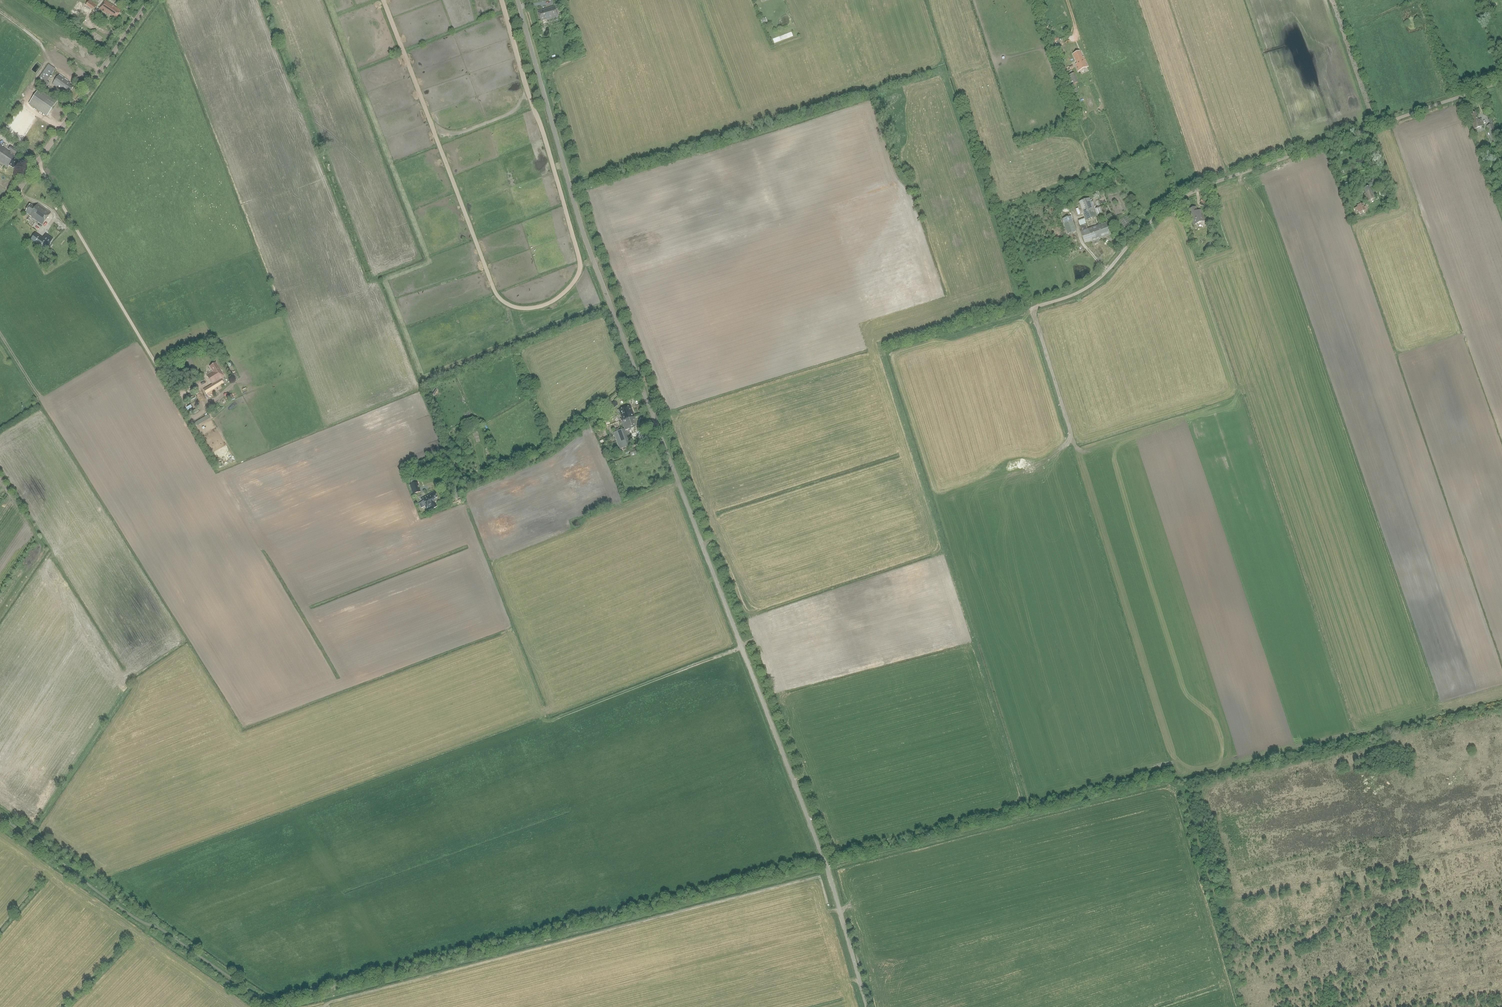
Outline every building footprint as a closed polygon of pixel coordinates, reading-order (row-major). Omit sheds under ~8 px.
[(90,0),(86,5),(94,11),(97,5),(90,0)] [(109,13),(116,18),(121,11),(105,0),(99,9),(108,15),(109,13)] [(78,2),(74,7),(86,15),(90,10),(78,2)] [(548,20),(558,17),(555,6),(544,9),(545,10),(542,11),(542,10),(538,11),(541,22),(543,21),(543,20),(547,19),(548,20)] [(1080,51),(1073,54),(1076,60),(1083,58),(1080,51)] [(55,69),(48,64),(42,74),(42,73),(36,82),(45,88),(49,83),(47,81),(55,69)] [(1072,85),(1078,82),(1074,73),(1068,75),(1072,85)] [(68,95),(74,87),(70,85),(71,84),(68,82),(69,81),(60,74),(53,85),(68,95)] [(39,89),(29,103),(47,116),(57,102),(39,89)] [(1474,129),(1483,126),(1481,119),(1479,120),(1476,112),(1469,115),(1474,129)] [(1498,139),(1492,124),(1486,126),(1492,141),(1498,139)] [(0,146),(0,162),(8,168),(9,166),(14,169),(19,161),(15,158),(19,152),(11,146),(9,150),(11,151),(10,152),(0,146)] [(1368,201),(1376,198),(1373,191),(1373,192),(1372,190),(1371,190),(1369,186),(1364,188),(1365,193),(1368,201)] [(1089,198),(1079,202),(1083,214),(1094,211),(1092,207),(1095,206),(1093,201),(1091,202),(1089,198)] [(1364,206),(1363,203),(1357,205),(1357,207),(1354,208),(1356,213),(1359,212),(1360,214),(1367,211),(1365,206),(1364,206)] [(43,225),(51,213),(38,204),(35,208),(31,204),(25,212),(32,217),(31,217),(43,225)] [(1193,225),(1205,221),(1201,210),(1197,211),(1196,207),(1188,210),(1193,225)] [(1071,216),(1062,219),(1068,234),(1077,231),(1071,216)] [(1109,234),(1106,224),(1099,226),(1090,229),(1081,232),(1085,243),(1092,240),(1092,239),(1099,237),(1099,238),(1109,234)] [(36,232),(31,239),(45,250),(50,243),(36,232)] [(204,390),(206,394),(224,383),(221,379),(225,377),(216,363),(209,366),(213,372),(207,375),(212,384),(204,390)] [(190,397),(194,405),(199,403),(195,395),(190,397)] [(622,421),(635,416),(631,406),(619,410),(622,418),(621,419),(622,421)] [(208,414),(195,422),(197,426),(210,418),(208,414)] [(635,416),(622,421),(625,428),(619,430),(618,428),(616,429),(616,431),(614,432),(620,449),(623,448),(624,450),(626,449),(625,447),(631,445),(625,431),(638,426),(635,416)] [(639,454),(637,448),(629,450),(631,456),(639,454)] [(418,486),(420,485),(418,481),(410,484),(413,494),(421,492),(420,488),(419,489),(418,486)] [(423,501),(419,504),(421,508),(425,506),(426,509),(431,506),(433,509),(437,506),(433,499),(437,497),(434,492),(422,499),(423,501)]
